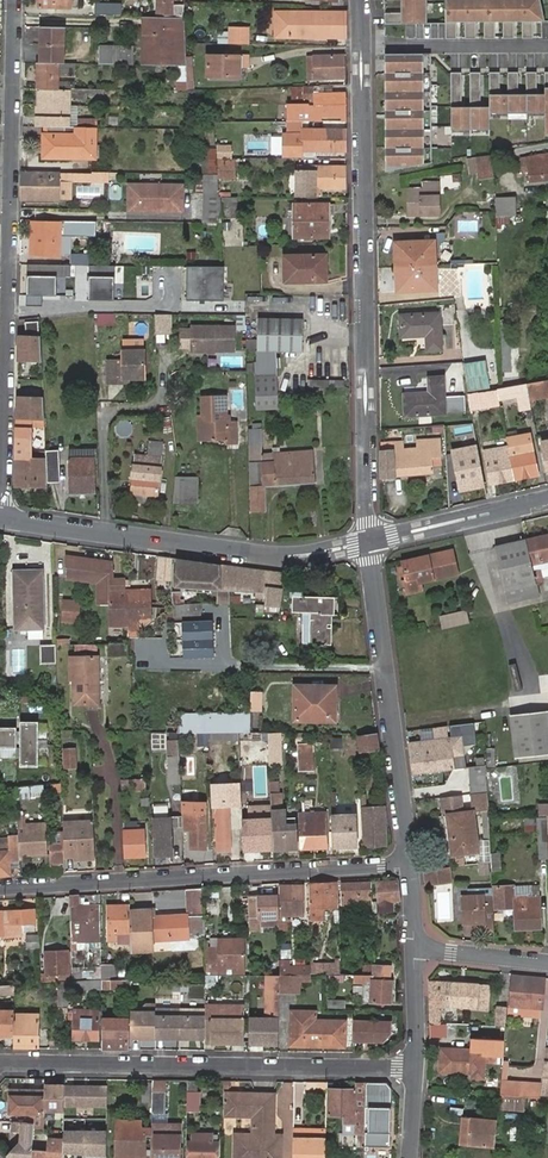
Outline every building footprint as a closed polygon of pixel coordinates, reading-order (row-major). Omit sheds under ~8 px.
[(39,8),(77,10),(77,0),(40,0),(39,8)] [(159,18),(174,19),(175,6),(175,0),(159,0),(159,18)] [(457,22),(465,22),(465,0),(446,0),(446,38),(457,39),(457,22)] [(465,22),(466,38),(476,38),(476,22),(485,22),(484,0),(465,0),(465,22)] [(485,22),(485,38),(496,38),(496,22),(504,22),(504,0),(484,0),(485,22)] [(504,22),(504,38),(515,38),(515,21),(523,21),(523,0),(504,0),(504,22)] [(523,21),(523,38),(534,38),(534,21),(546,21),(541,0),(523,0),(523,21)] [(427,23),(427,4),(402,4),(402,12),(385,13),(385,24),(427,23)] [(93,16),(121,17),(121,6),(93,5),(93,16)] [(175,6),(174,19),(182,19),(183,6),(175,6)] [(276,39),(345,38),(345,20),(345,12),(276,14),(276,39)] [(150,67),(152,20),(143,20),(141,67),(150,67)] [(187,69),(186,47),(186,21),(152,20),(150,67),(175,68),(187,69)] [(41,35),(40,62),(63,63),(64,27),(43,26),(43,35),(41,35)] [(230,47),(248,47),(248,28),(230,28),(230,47)] [(98,65),(133,66),(133,48),(98,48),(98,65)] [(431,54),(385,54),(385,62),(390,62),(390,67),(385,75),(386,171),(432,162),(431,54)] [(303,56),(303,78),(313,78),(343,78),(343,56),(303,56)] [(208,79),(240,80),(240,68),(249,68),(249,58),(208,57),(208,79)] [(75,79),(75,64),(63,63),(40,62),(38,62),(38,89),(69,89),(71,90),(71,82),(58,82),(58,79),(75,79)] [(187,86),(187,69),(175,68),(175,86),(187,86)] [(501,72),(491,72),(491,106),(491,120),(509,119),(509,94),(501,94),(501,72)] [(519,72),(509,72),(509,94),(509,119),(527,119),(527,94),(519,94),(519,72)] [(538,72),(527,72),(527,94),(527,119),(546,119),(546,94),(538,94),(538,72)] [(462,73),(451,73),(452,135),(471,135),(471,107),(462,107),(462,73)] [(481,73),(470,73),(471,107),(471,135),(491,135),(491,120),(491,106),(481,106),(481,73)] [(303,93),(302,86),(290,87),(290,105),(302,105),(303,122),(316,122),(315,117),(322,117),(322,122),(341,121),(341,117),(344,116),(344,92),(330,93),(314,93),(303,93)] [(37,105),(38,105),(68,106),(69,99),(69,89),(38,89),(37,105)] [(75,99),(98,99),(98,90),(71,90),(71,94),(75,94),(75,99)] [(38,105),(37,126),(46,126),(82,127),(82,121),(76,121),(76,113),(69,114),(69,106),(68,106),(38,105)] [(301,130),(301,122),(286,122),(286,134),(282,134),(282,159),(316,158),(316,152),(345,151),(345,129),(301,130)] [(82,127),(46,126),(45,137),(43,137),(43,150),(60,150),(60,157),(92,157),(93,127),(82,127)] [(201,157),(202,173),(204,173),(217,173),(216,161),(215,151),(215,150),(207,150),(207,157),(201,157)] [(230,161),(230,151),(215,151),(216,161),(230,161)] [(481,177),(495,176),(493,153),(470,156),(471,171),(480,170),(481,177)] [(522,158),(523,164),(528,163),(529,172),(530,183),(547,181),(547,155),(522,158)] [(216,161),(217,173),(217,182),(236,181),(236,161),(231,161),(216,161)] [(297,172),(297,197),(304,198),(319,198),(319,188),(346,188),(346,167),(317,167),(317,172),(297,172)] [(93,181),(92,173),(82,173),(67,173),(21,173),(21,200),(58,200),(59,200),(59,183),(93,183),(93,181)] [(108,181),(108,173),(92,173),(93,181),(108,181)] [(217,173),(204,173),(203,224),(222,224),(222,217),(221,210),(221,197),(219,197),(217,182),(217,173)] [(138,209),(138,212),(182,213),(182,187),(128,185),(128,209),(138,209)] [(438,188),(425,189),(407,190),(408,215),(439,213),(438,188)] [(237,197),(221,197),(221,210),(237,210),(237,197)] [(496,215),(508,215),(514,215),(513,197),(496,197),(496,209),(496,215)] [(322,228),(329,227),(329,214),(334,214),(334,204),(294,205),(293,237),(323,237),(322,228)] [(481,211),(460,210),(459,231),(480,231),(481,211)] [(496,215),(496,227),(508,227),(508,215),(496,215)] [(60,256),(60,223),(32,222),(31,255),(60,256)] [(394,267),(434,264),(434,242),(394,243),(394,267)] [(84,255),(67,255),(67,265),(84,264),(84,255)] [(284,283),(326,282),(326,255),(284,256),(284,283)] [(434,290),(434,264),(394,267),(395,291),(434,290)] [(71,266),(28,265),(27,296),(43,296),(57,296),(57,277),(70,277),(71,266)] [(115,266),(89,266),(89,300),(114,300),(115,266)] [(224,266),(187,267),(187,301),(224,301),(224,266)] [(27,296),(27,306),(43,306),(43,296),(27,296)] [(107,320),(116,321),(117,312),(99,311),(99,323),(107,323),(107,320)] [(158,314),(158,329),(169,329),(169,314),(158,314)] [(400,337),(426,336),(427,351),(440,350),(439,314),(399,316),(400,337)] [(258,342),(247,342),(247,351),(258,351),(259,364),(247,364),(247,373),(256,373),(256,410),(278,410),(277,370),(282,370),(281,363),(278,363),(278,356),(304,355),(304,321),(258,322),(258,342)] [(28,334),(39,333),(38,322),(26,323),(28,334)] [(234,326),(193,326),(192,351),(204,351),(210,350),(234,350),(234,326)] [(246,349),(236,349),(236,352),(227,352),(226,363),(246,364),(246,349)] [(519,369),(517,349),(504,351),(507,371),(519,369)] [(109,360),(110,382),(120,383),(120,378),(130,378),(146,378),(146,350),(125,350),(125,359),(109,360)] [(486,360),(464,364),(468,392),(491,389),(486,360)] [(313,386),(343,385),(342,377),(308,378),(309,390),(313,390),(313,386)] [(429,393),(403,395),(405,416),(444,414),(443,378),(428,379),(429,393)] [(526,386),(530,404),(547,401),(547,389),(547,382),(526,386)] [(530,404),(526,386),(497,392),(499,402),(518,399),(520,413),(531,411),(530,404)] [(496,390),(468,394),(470,408),(499,404),(499,402),(497,392),(496,390)] [(204,420),(204,438),(225,438),(225,443),(238,442),(238,422),(228,422),(227,395),(204,396),(204,415),(206,415),(206,421),(204,420)] [(265,486),(316,483),(313,449),(261,452),(261,442),(260,441),(260,429),(250,429),(252,512),(266,511),(265,486)] [(31,430),(17,430),(17,454),(32,454),(32,438),(31,438),(31,430)] [(538,475),(530,432),(506,437),(506,440),(514,479),(538,475)] [(393,437),(380,438),(381,478),(433,474),(432,458),(442,457),(440,433),(417,435),(417,443),(404,444),(394,445),(393,437)] [(403,436),(393,437),(394,445),(404,444),(403,436)] [(506,440),(483,444),(491,484),(514,479),(506,440)] [(135,456),(131,494),(150,496),(159,498),(165,444),(150,442),(148,457),(135,456)] [(452,451),(460,490),(485,486),(477,446),(452,451)] [(47,450),(47,460),(48,482),(60,482),(59,455),(58,450),(47,450)] [(96,459),(68,460),(69,494),(96,494),(96,459)] [(17,486),(49,487),(48,482),(47,460),(32,460),(17,460),(17,486)] [(198,504),(198,478),(177,478),(175,503),(198,504)] [(150,496),(131,494),(130,502),(149,503),(150,496)] [(547,561),(547,535),(495,547),(509,605),(539,598),(536,584),(544,582),(541,570),(539,563),(547,561)] [(421,584),(459,575),(453,551),(404,562),(408,581),(420,579),(421,584)] [(110,627),(128,627),(127,604),(127,591),(126,579),(115,580),(114,563),(66,556),(66,577),(99,582),(100,604),(110,604),(110,627)] [(173,559),(158,557),(156,579),(162,579),(162,576),(172,577),(173,559)] [(227,566),(176,559),(176,573),(174,573),(175,586),(185,587),(185,590),(211,592),(211,588),(218,589),(217,604),(230,605),(230,603),(229,596),(229,590),(228,590),(227,566)] [(539,563),(541,570),(547,569),(547,561),(539,563)] [(258,570),(227,566),(228,590),(229,590),(256,591),(256,597),(265,597),(266,583),(257,583),(258,570)] [(44,628),(42,573),(26,573),(25,570),(14,570),(15,629),(44,628)] [(285,573),(258,570),(257,583),(266,583),(265,597),(265,605),(280,606),(285,573)] [(421,584),(420,579),(408,581),(402,582),(405,594),(423,591),(421,584)] [(151,590),(127,591),(127,604),(151,604),(151,590)] [(180,593),(173,594),(173,607),(181,607),(180,593)] [(335,597),(293,596),(293,612),(302,612),(310,612),(310,645),(331,645),(332,628),(328,628),(328,625),(328,615),(332,615),(335,615),(335,597)] [(76,604),(64,603),(63,617),(76,618),(76,604)] [(127,604),(128,627),(128,633),(138,632),(138,620),(150,620),(151,604),(127,604)] [(200,605),(190,607),(191,617),(202,616),(200,605)] [(181,607),(173,607),(174,618),(191,617),(190,607),(181,607)] [(466,610),(448,614),(450,623),(442,625),(442,629),(469,623),(466,610)] [(448,614),(440,616),(442,625),(450,623),(448,614)] [(210,621),(178,622),(180,658),(211,656),(210,621)] [(40,664),(56,664),(56,647),(56,646),(40,646),(40,664)] [(129,646),(110,646),(110,657),(129,656),(129,646)] [(78,681),(75,681),(75,705),(93,704),(100,704),(100,658),(78,659),(78,681)] [(307,717),(328,717),(329,701),(335,701),(335,687),(295,687),(294,721),(307,721),(307,717)] [(261,694),(252,693),(251,714),(262,714),(261,694)] [(547,756),(547,713),(510,717),(515,759),(547,756)] [(179,714),(179,734),(188,734),(208,734),(239,734),(251,734),(251,715),(179,714)] [(37,723),(20,723),(20,745),(37,745),(37,723)] [(446,726),(419,729),(420,740),(411,741),(415,773),(466,768),(463,745),(476,744),(474,723),(450,726),(451,736),(448,737),(446,726)] [(0,729),(0,749),(16,750),(16,729),(0,729)] [(239,743),(239,734),(208,734),(208,744),(239,744),(239,743)] [(280,734),(268,734),(269,743),(270,766),(281,766),(280,734)] [(337,751),(338,735),(328,735),(329,751),(337,751)] [(379,753),(377,737),(359,738),(360,754),(363,753),(379,753)] [(246,739),(246,760),(268,760),(268,739),(246,739)] [(179,756),(178,741),(170,741),(170,756),(179,756)] [(314,771),(312,744),(304,743),(297,744),(298,771),(314,771)] [(37,745),(20,745),(19,768),(37,768),(37,745)] [(75,767),(74,749),(64,750),(66,768),(75,767)] [(180,787),(179,758),(167,759),(169,787),(180,787)] [(486,769),(469,770),(470,795),(487,793),(486,769)] [(145,780),(121,780),(122,791),(145,791),(145,780)] [(44,796),(44,786),(16,788),(16,796),(16,798),(44,796)] [(217,819),(218,853),(231,852),(229,787),(213,788),(214,819),(217,819)] [(16,788),(0,790),(0,803),(6,802),(6,798),(16,796),(16,788)] [(460,796),(442,798),(444,812),(447,812),(450,839),(453,839),(455,854),(477,852),(473,813),(489,811),(487,793),(470,795),(471,809),(462,810),(460,796)] [(360,797),(360,810),(362,810),(364,848),(385,847),(384,808),(364,809),(364,804),(365,804),(365,797),(360,797)] [(282,798),(271,798),(271,800),(271,808),(272,820),(273,851),(297,850),(296,827),(285,827),(285,820),(283,821),(282,813),(282,798)] [(190,832),(190,838),(191,852),(192,852),(207,851),(206,814),(205,814),(198,814),(197,805),(182,805),(181,807),(182,819),(183,829),(183,832),(190,832)] [(271,808),(248,809),(249,821),(272,820),(271,808)] [(325,814),(299,815),(300,850),(327,849),(325,814)] [(355,817),(331,818),(333,849),(356,848),(355,817)] [(26,818),(18,819),(19,836),(19,839),(20,857),(48,855),(46,826),(36,826),(27,827),(26,818)] [(35,818),(26,818),(27,827),(36,826),(35,818)] [(490,826),(491,835),(538,833),(538,819),(537,818),(490,822),(490,826)] [(538,819),(538,833),(538,846),(539,860),(547,860),(547,845),(547,819),(538,819)] [(179,830),(178,820),(153,821),(154,857),(171,857),(170,830),(179,830)] [(249,821),(242,821),(244,853),(273,851),(272,820),(249,821)] [(94,821),(63,823),(64,844),(65,859),(74,858),(75,861),(95,860),(94,821)] [(136,823),(123,824),(123,832),(137,831),(136,823)] [(123,832),(124,858),(146,857),(145,831),(137,831),(123,832)] [(0,845),(0,870),(0,877),(12,877),(11,869),(11,862),(21,862),(20,857),(19,839),(9,839),(9,845),(0,845)] [(59,874),(65,874),(65,859),(64,844),(50,845),(51,868),(59,869),(59,874)] [(490,876),(488,863),(478,864),(480,877),(490,876)] [(425,870),(427,888),(453,885),(450,867),(425,870)] [(370,904),(371,904),(371,883),(342,884),(342,905),(358,904),(358,919),(371,919),(370,904)] [(310,920),(321,920),(321,907),(336,907),(335,885),(310,885),(310,920)] [(377,914),(398,913),(399,913),(401,904),(398,885),(376,885),(377,914)] [(494,897),(494,911),(515,910),(517,932),(541,930),(537,886),(493,889),(494,897)] [(280,888),(280,915),(288,915),(303,915),(303,887),(280,888)] [(204,916),(204,889),(186,890),(188,916),(204,916)] [(69,897),(70,921),(71,942),(78,942),(78,935),(100,934),(100,910),(96,910),(79,911),(78,896),(69,897)] [(484,933),(495,932),(494,911),(494,897),(463,898),(463,927),(474,926),(484,926),(484,930),(484,933)] [(279,922),(278,899),(248,899),(248,932),(259,933),(259,930),(259,921),(279,922)] [(456,918),(456,899),(440,899),(440,918),(456,918)] [(130,933),(130,911),(130,906),(108,906),(108,941),(118,941),(118,933),(130,933)] [(6,912),(7,939),(22,938),(22,934),(36,933),(35,910),(6,912)] [(204,939),(204,916),(188,916),(162,918),(161,917),(153,917),(153,910),(130,911),(130,933),(130,942),(130,952),(152,951),(152,941),(189,939),(204,939)] [(322,947),(321,920),(310,920),(311,947),(322,947)] [(259,930),(279,929),(279,922),(259,921),(259,930)] [(118,941),(130,942),(130,933),(118,933),(118,941)] [(40,951),(39,937),(28,937),(28,952),(40,951)] [(204,975),(211,975),(211,972),(225,973),(225,967),(230,967),(230,973),(242,973),(242,940),(218,941),(218,959),(210,959),(211,955),(204,956),(204,975)] [(40,970),(41,983),(57,982),(72,981),(72,973),(69,974),(68,952),(47,952),(47,969),(40,970)] [(313,959),(313,971),(342,971),(342,960),(313,959)] [(100,980),(114,979),(114,972),(115,963),(100,963),(100,969),(100,980)] [(307,975),(308,975),(308,966),(279,966),(279,975),(307,975)] [(375,978),(391,979),(391,967),(375,967),(375,978)] [(87,980),(100,980),(100,969),(83,970),(83,981),(87,980)] [(266,1019),(248,1019),(248,1044),(278,1045),(278,1019),(279,991),(279,975),(265,975),(266,992),(266,1019)] [(307,982),(307,975),(279,975),(279,991),(296,991),(296,982),(307,982)] [(391,981),(391,979),(375,978),(373,977),(371,977),(364,977),(356,976),(355,982),(371,983),(370,987),(370,1000),(370,1002),(393,1003),(393,981),(391,981)] [(539,1011),(541,990),(544,990),(545,979),(513,977),(510,1008),(539,1011)] [(72,981),(57,982),(57,990),(57,1010),(68,1010),(68,991),(87,992),(87,989),(99,989),(99,982),(87,982),(87,980),(83,981),(72,981)] [(103,989),(130,988),(130,980),(103,981),(103,989)] [(479,985),(429,981),(430,1006),(447,1008),(487,1011),(489,986),(478,986),(479,985)] [(13,996),(13,987),(0,988),(0,997),(13,996)] [(328,1010),(344,1011),(344,1002),(327,1002),(328,1010)] [(145,1005),(138,1012),(130,1012),(130,1036),(138,1036),(138,1039),(154,1039),(154,1036),(155,1010),(155,1005),(145,1005)] [(430,1006),(428,1006),(429,1025),(445,1024),(447,1008),(430,1006)] [(243,1010),(204,1009),(204,1043),(205,1043),(243,1043),(243,1010)] [(179,1010),(155,1010),(154,1036),(164,1036),(164,1040),(179,1040),(179,1037),(179,1010)] [(204,1011),(179,1010),(179,1037),(188,1037),(188,1040),(204,1040),(204,1011)] [(13,1036),(14,1013),(14,1012),(0,1011),(0,1034),(3,1035),(3,1036),(13,1036)] [(13,1036),(13,1049),(38,1049),(38,1014),(14,1013),(13,1036)] [(98,1013),(88,1013),(89,1020),(77,1020),(77,1015),(72,1015),(72,1040),(97,1040),(98,1013)] [(288,1039),(341,1040),(342,1024),(312,1023),(311,1013),(288,1013),(288,1039)] [(103,1050),(127,1051),(127,1020),(103,1020),(103,1050)] [(429,1025),(429,1037),(446,1036),(445,1024),(429,1025)] [(392,1026),(355,1025),(355,1041),(384,1041),(392,1036),(392,1026)] [(485,1060),(502,1061),(504,1042),(474,1040),(473,1052),(442,1050),(440,1073),(473,1075),(472,1081),(484,1081),(485,1060)] [(167,1081),(153,1081),(153,1083),(153,1101),(152,1113),(166,1114),(167,1081)] [(522,1081),(520,1096),(526,1096),(538,1097),(540,1082),(522,1081)] [(188,1093),(201,1094),(201,1082),(189,1082),(188,1093)] [(153,1101),(153,1083),(144,1083),(143,1101),(153,1101)] [(65,1086),(45,1085),(44,1111),(64,1112),(64,1107),(65,1086)] [(356,1135),(364,1135),(366,1085),(356,1085),(356,1092),(331,1091),(329,1115),(344,1116),(344,1123),(356,1123),(355,1133),(357,1133),(356,1135)] [(377,1085),(368,1085),(367,1103),(368,1103),(367,1145),(389,1146),(391,1107),(373,1107),(373,1103),(376,1103),(377,1085)] [(108,1108),(109,1087),(65,1086),(64,1107),(108,1108)] [(10,1091),(10,1113),(24,1113),(29,1113),(42,1113),(42,1091),(10,1091)] [(188,1093),(188,1113),(200,1113),(201,1094),(188,1093)] [(520,1096),(500,1094),(500,1108),(525,1110),(526,1096),(520,1096)] [(224,1117),(252,1118),(252,1136),(236,1135),(235,1157),(281,1157),(282,1136),(274,1136),(275,1097),(225,1096),(224,1117)] [(460,1140),(467,1141),(469,1114),(463,1114),(460,1140)] [(469,1114),(467,1141),(494,1143),(496,1115),(469,1114)] [(152,1136),(152,1129),(142,1129),(123,1129),(123,1121),(118,1121),(117,1157),(146,1157),(146,1135),(152,1136)] [(13,1122),(12,1132),(21,1133),(20,1143),(9,1157),(11,1157),(31,1157),(32,1150),(34,1124),(13,1122)] [(344,1132),(355,1133),(356,1123),(344,1123),(344,1132)] [(151,1157),(180,1157),(181,1127),(152,1126),(152,1129),(152,1136),(151,1157)] [(294,1157),(326,1157),(327,1140),(327,1130),(294,1129),(294,1138),(294,1157)] [(85,1156),(85,1131),(64,1131),(63,1154),(85,1156)] [(107,1132),(85,1131),(85,1156),(106,1157),(107,1132)] [(217,1143),(212,1143),(212,1134),(193,1134),(193,1142),(189,1141),(189,1157),(217,1157),(217,1143)] [(356,1143),(364,1143),(364,1135),(356,1135),(356,1143)] [(49,1139),(48,1151),(32,1150),(31,1157),(60,1157),(62,1140),(49,1139)]
